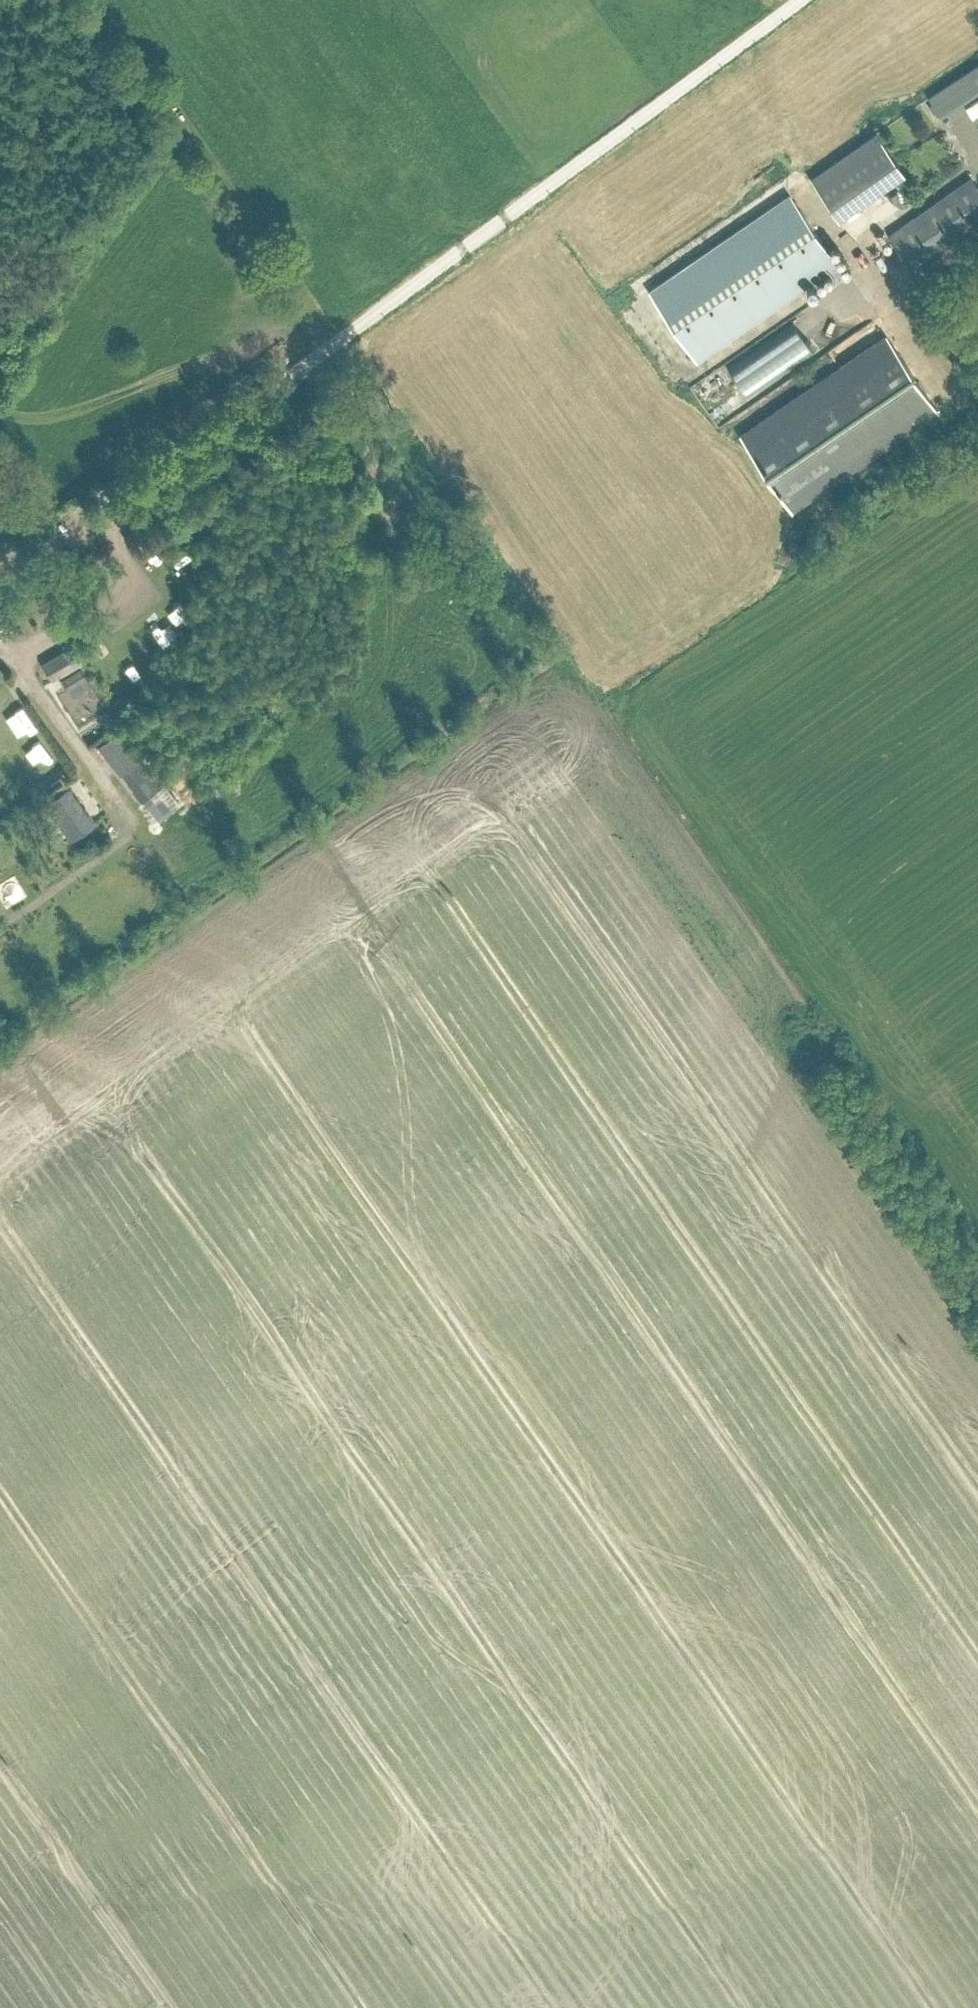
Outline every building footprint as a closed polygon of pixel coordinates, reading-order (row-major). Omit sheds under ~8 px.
[(977,90),(977,62),(928,95),(941,114),(977,90)] [(904,172),(876,131),(810,177),(839,218),(904,172)] [(888,233),(911,266),(977,219),(977,184),(971,174),(922,210),(888,233)] [(696,358),(837,262),(789,193),(649,289),(696,358)] [(737,432),(790,510),(936,410),(882,332),(737,432)] [(43,493),(50,502),(64,492),(57,483),(43,493)] [(147,581),(150,586),(99,624),(119,651),(139,636),(142,641),(155,632),(151,627),(191,598),(226,571),(205,545),(191,556),(187,550),(147,581)] [(44,609),(49,620),(66,612),(60,600),(44,609)] [(13,631),(0,609),(0,639),(13,631)] [(77,637),(80,647),(96,644),(93,633),(77,637)] [(41,660),(52,678),(81,661),(70,643),(41,660)] [(0,688),(0,706),(9,698),(0,688)] [(115,730),(96,746),(120,774),(121,773),(133,788),(131,790),(141,801),(161,784),(139,758),(135,753),(115,730)] [(85,830),(95,844),(106,837),(66,778),(39,797),(69,841),(85,830)] [(967,1077),(977,1093),(977,1069),(967,1077)]
